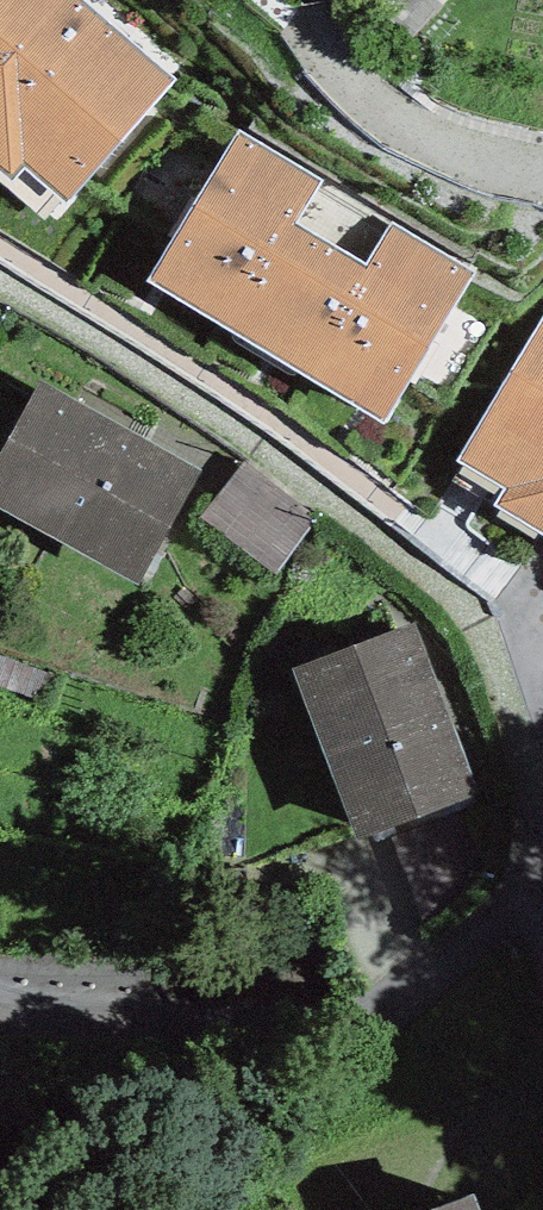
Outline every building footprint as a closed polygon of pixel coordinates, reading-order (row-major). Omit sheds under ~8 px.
[(86,0),(0,0),(0,165),(12,176),(25,162),(67,198),(174,76),(86,0)] [(321,179),(238,129),(148,277),(383,420),(473,272),(393,223),(366,267),(294,223),(321,179)] [(459,457),(507,485),(498,499),(542,525),(542,315),(459,457)] [(200,470),(41,382),(0,455),(0,508),(136,583),(200,470)] [(317,521),(243,463),(201,517),(275,575),(317,521)] [(418,621),(296,664),(355,833),(477,791),(418,621)] [(475,1189),(416,1209),(482,1209),(475,1189)]
